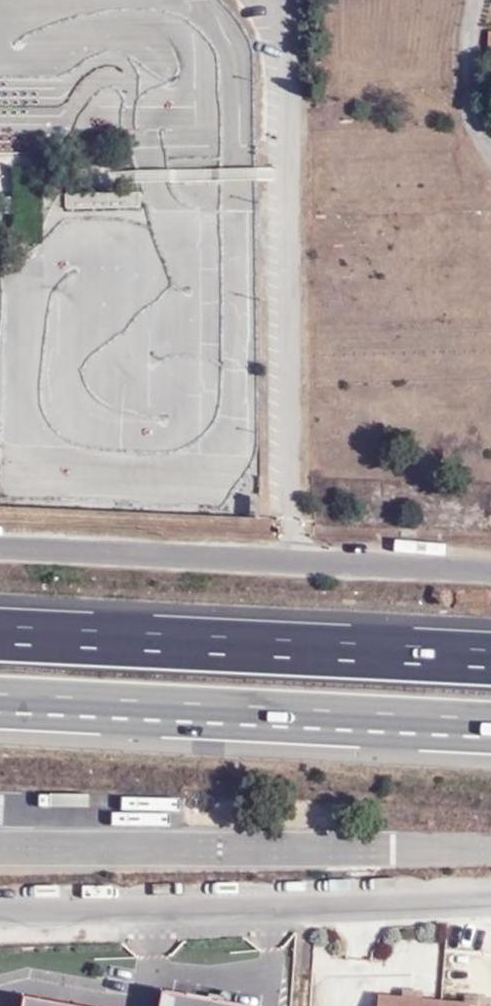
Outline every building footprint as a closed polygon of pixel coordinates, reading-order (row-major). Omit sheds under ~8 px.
[(480,1005),(490,1005),(490,981),(468,979),(465,1004),(480,1005)] [(164,993),(161,1005),(238,1005),(164,993)] [(442,1002),(379,997),(379,1005),(442,1005),(442,1002)] [(25,998),(24,1005),(71,1005),(25,998)]
